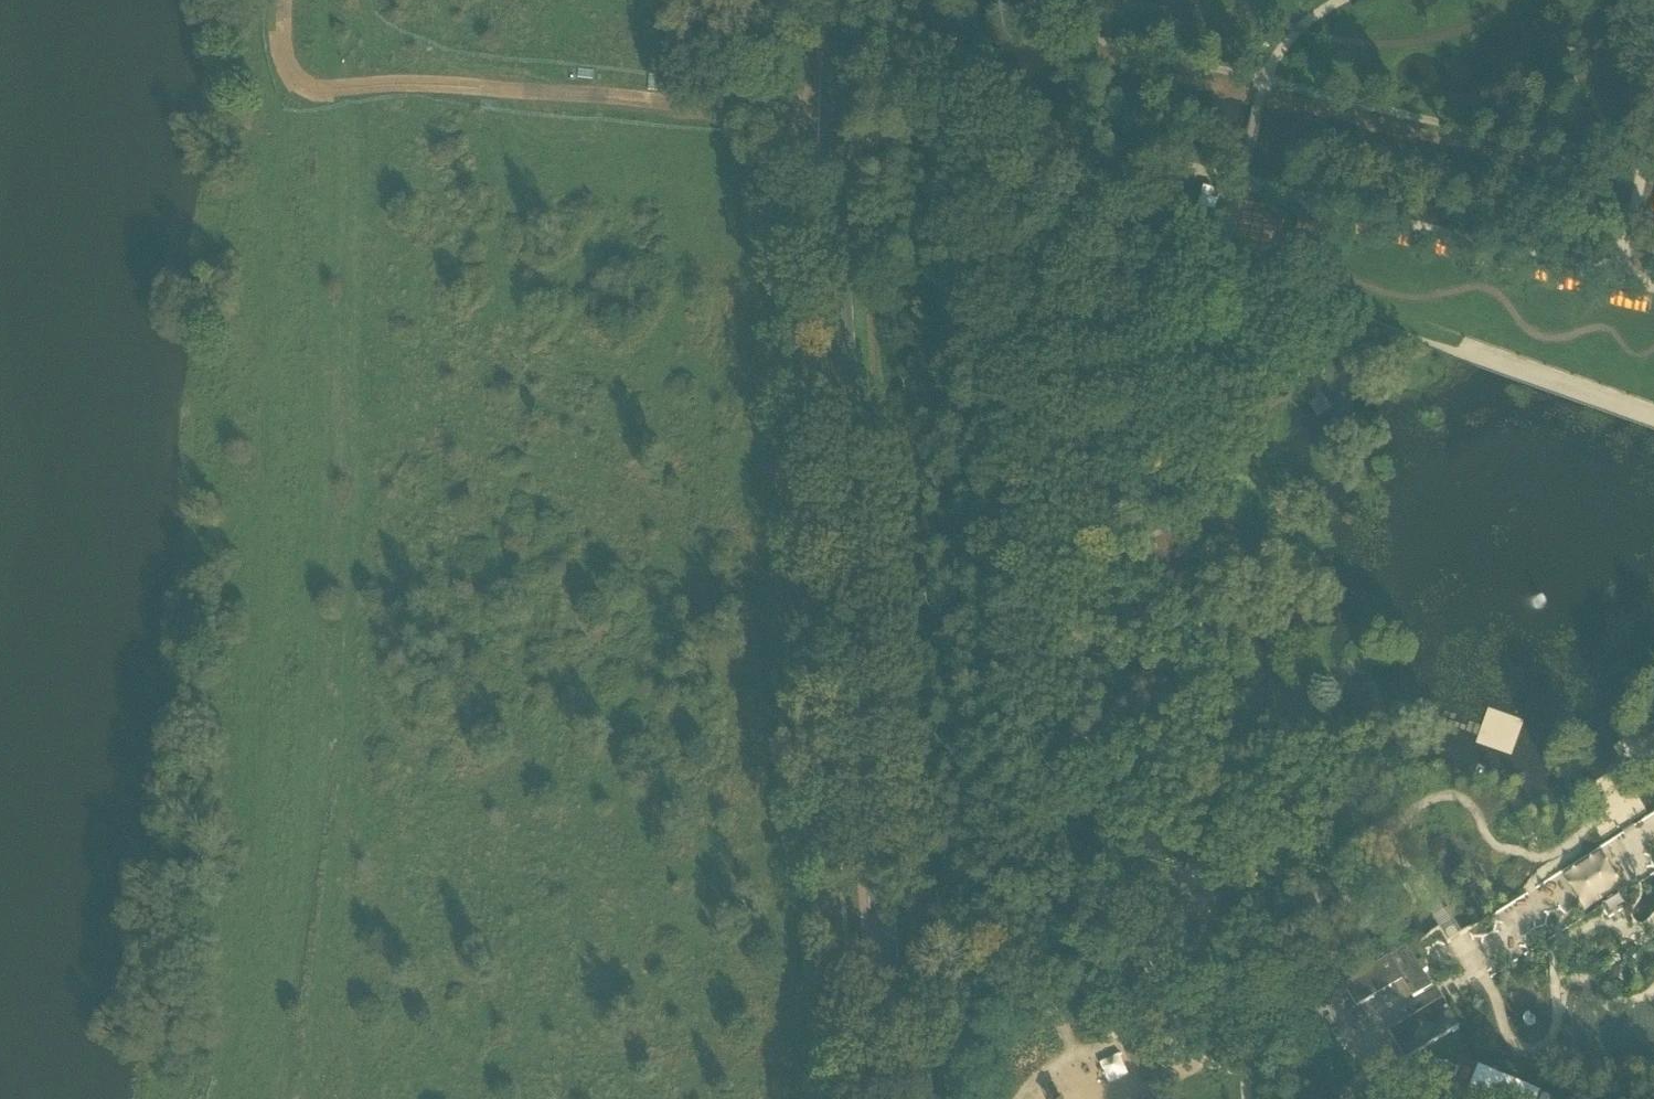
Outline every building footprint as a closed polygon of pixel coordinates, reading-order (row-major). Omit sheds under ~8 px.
[(1396,954),(1390,958),(1389,956),(1344,985),(1358,1008),(1403,979),(1415,998),(1434,986),(1416,959),(1408,947),(1396,954)] [(1407,1059),(1462,1022),(1446,997),(1390,1034),(1407,1059)]
